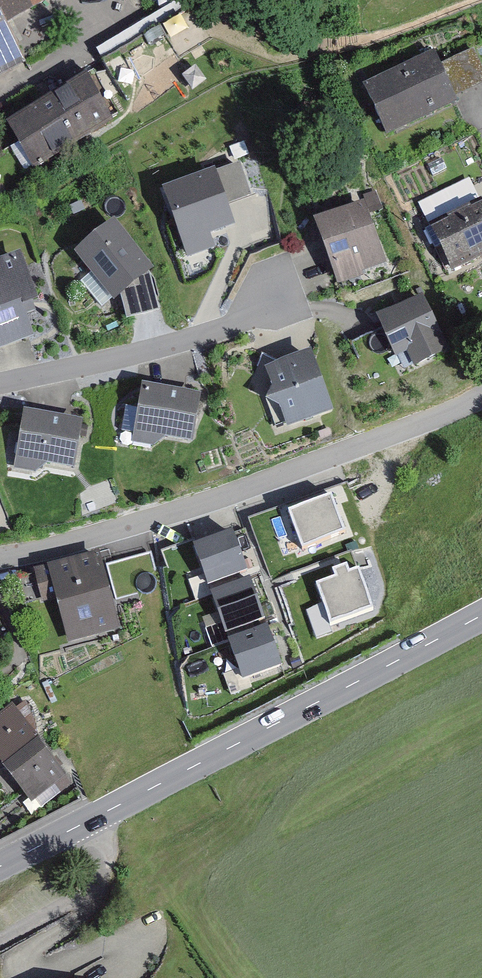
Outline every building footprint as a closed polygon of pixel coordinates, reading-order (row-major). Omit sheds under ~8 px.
[(5,27),(54,0),(0,0),(0,17),(5,27)] [(103,52),(125,89),(215,36),(194,0),(190,0),(103,52)] [(26,64),(5,27),(0,17),(0,78),(26,64)] [(442,66),(456,96),(481,84),(481,67),(474,51),(442,66)] [(435,54),(363,89),(387,137),(459,102),(456,96),(442,66),(435,54)] [(97,74),(12,124),(38,169),(123,119),(97,74)] [(212,169),(159,189),(187,265),(221,253),(216,238),(238,230),(230,207),(253,199),(241,165),(216,174),(212,169)] [(481,203),(469,179),(418,204),(430,228),(481,203)] [(366,202),(311,222),(336,290),(365,279),(363,275),(389,265),(366,202)] [(430,228),(450,273),(481,258),(481,208),(430,228)] [(115,223),(77,255),(116,303),(120,300),(150,276),(156,272),(115,223)] [(0,263),(0,350),(34,338),(24,310),(39,305),(21,256),(0,263)] [(150,276),(120,300),(126,321),(159,311),(150,276)] [(422,300),(377,321),(380,330),(390,350),(396,361),(408,355),(415,370),(448,354),(422,300)] [(390,350),(380,330),(353,342),(362,363),(390,350)] [(282,364),(264,370),(273,393),(267,407),(281,413),(288,433),(336,416),(313,353),(282,364)] [(282,364),(263,354),(251,384),(273,393),(264,370),(282,364)] [(202,398),(143,387),(132,444),(155,447),(166,440),(194,444),(202,398)] [(83,424),(25,414),(16,470),(36,474),(48,467),(76,472),(83,424)] [(334,500),(281,519),(299,568),(351,549),(334,500)] [(233,540),(194,555),(209,595),(248,580),(233,540)] [(151,557),(108,568),(117,600),(156,594),(151,557)] [(99,562),(51,574),(56,595),(68,643),(117,631),(99,562)] [(335,593),(316,600),(329,632),(372,616),(360,585),(350,588),(347,580),(333,586),(335,593)] [(250,587),(211,602),(226,640),(264,625),(250,587)] [(267,634),(228,650),(243,687),(282,671),(267,634)] [(32,707),(0,729),(0,761),(35,810),(82,776),(32,707)]
